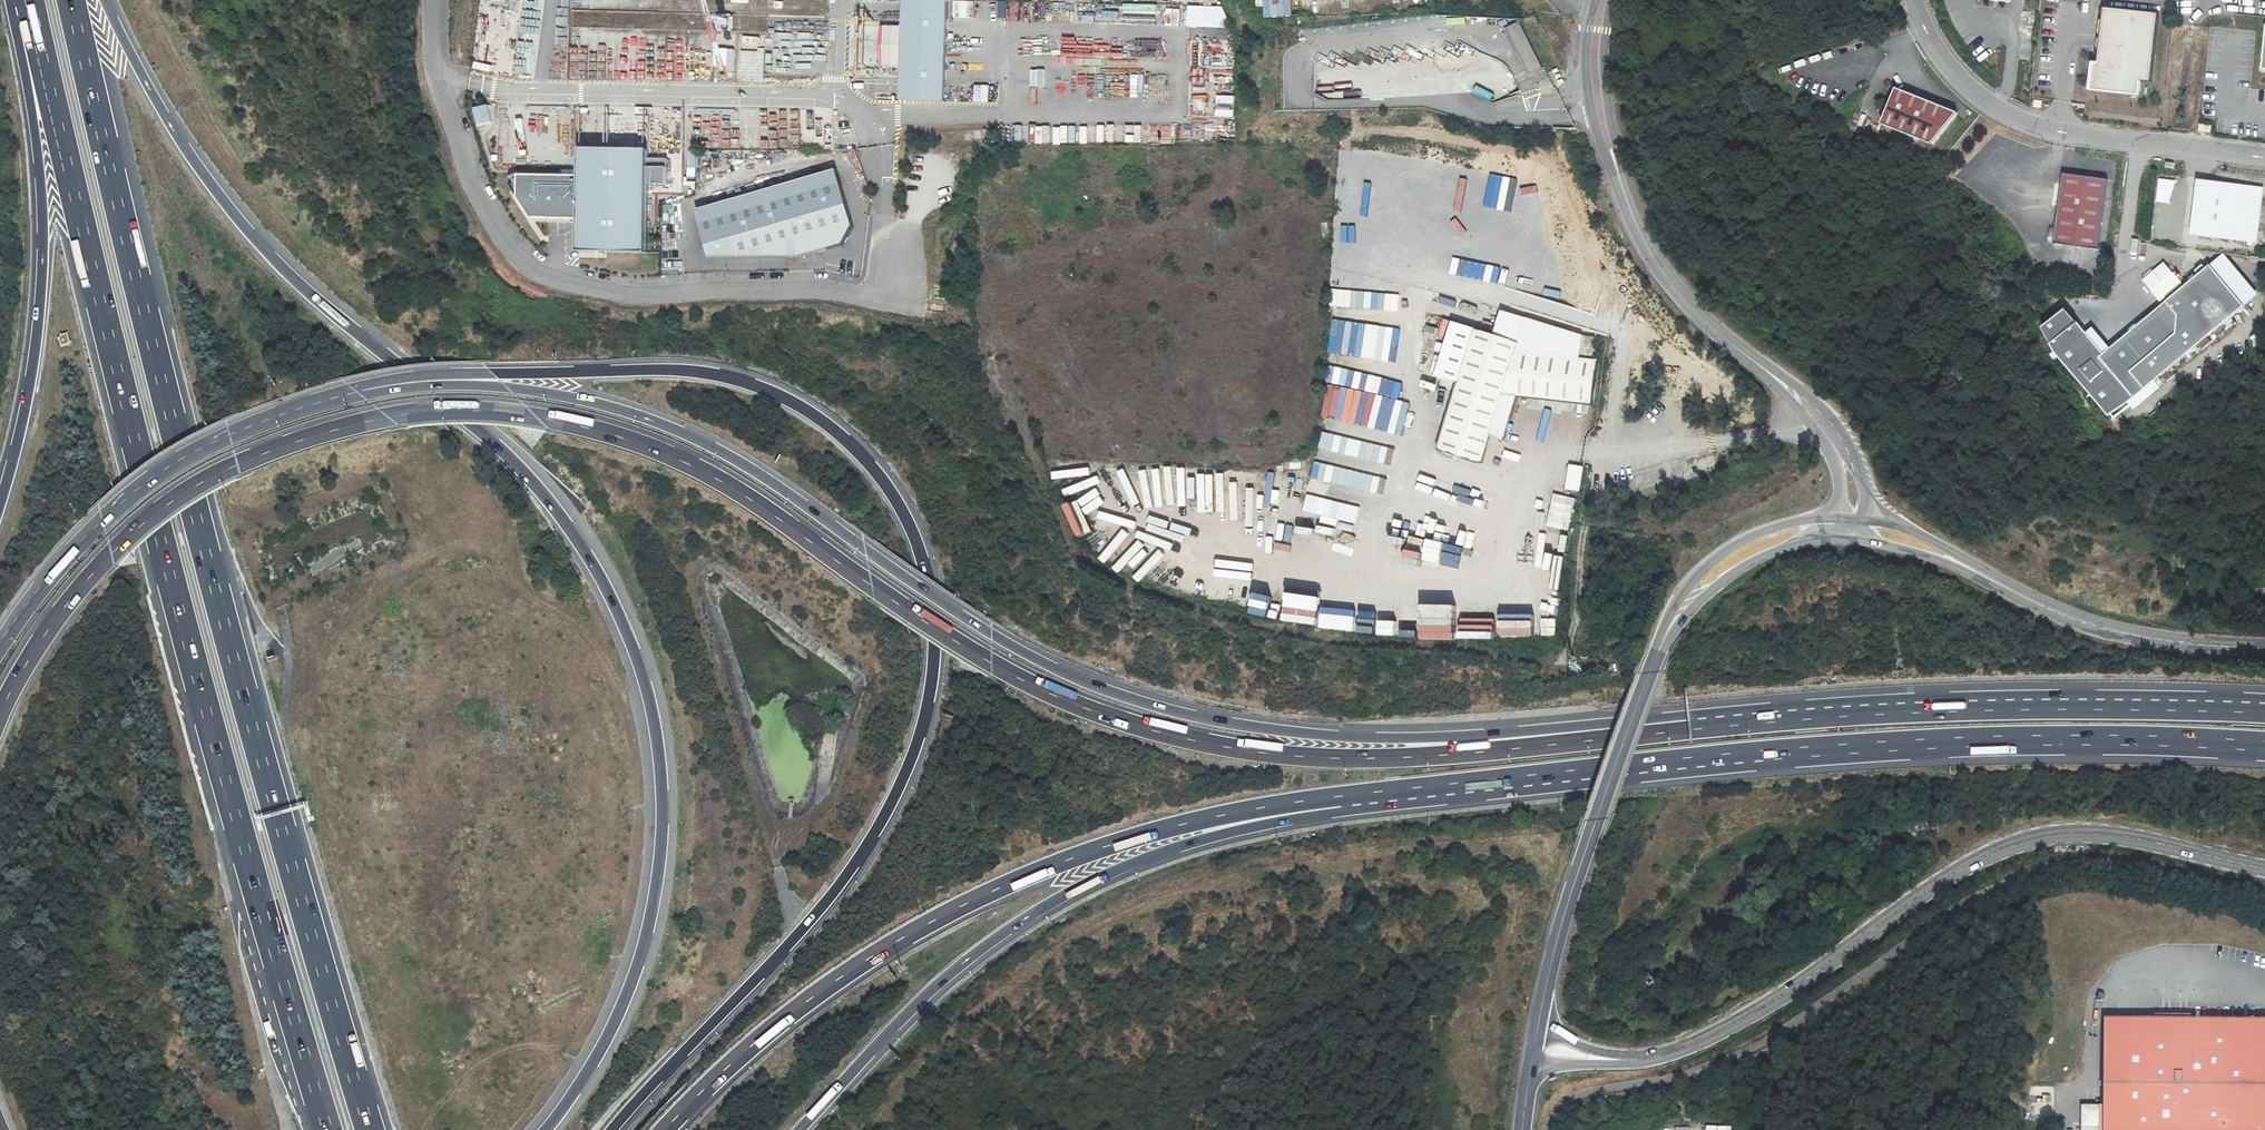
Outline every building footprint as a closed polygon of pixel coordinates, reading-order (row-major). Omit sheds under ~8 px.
[(611,8),(660,8),(660,0),(611,0),(611,8)] [(952,18),(974,18),(974,0),(962,0),(952,0),(952,18)] [(903,1),(902,102),(947,103),(948,2),(903,1)] [(2104,8),(2098,64),(2094,64),(2091,91),(2139,96),(2141,82),(2152,83),(2159,14),(2104,8)] [(1542,69),(1520,23),(1506,30),(1529,75),(1542,69)] [(714,51),(734,52),(734,33),(714,33),(714,51)] [(988,102),(988,85),(951,84),(951,101),(988,102)] [(1475,84),(1471,90),(1487,101),(1491,95),(1475,84)] [(1930,144),(1957,113),(1895,89),(1881,125),(1930,144)] [(1216,95),(1216,113),(1233,113),(1233,95),(1216,95)] [(477,125),(491,120),(486,102),(471,107),(477,125)] [(1107,126),(1079,125),(1079,143),(1115,144),(1115,138),(1107,138),(1107,126)] [(1002,144),(1015,143),(1014,126),(1001,127),(1002,144)] [(651,150),(582,149),(582,176),(581,220),(581,252),(649,253),(651,150)] [(2176,160),(2163,159),(2162,168),(2175,170),(2176,160)] [(855,225),(839,169),(699,211),(713,258),(801,258),(845,245),(855,225)] [(2063,174),(2056,229),(2054,243),(2099,249),(2108,179),(2063,174)] [(534,219),(581,220),(582,176),(521,176),(521,199),(534,219)] [(2157,179),(2156,202),(2171,203),(2173,180),(2157,179)] [(2261,188),(2197,181),(2191,235),(2254,242),(2261,188)] [(2056,229),(2050,229),(2048,243),(2054,243),(2056,229)] [(2210,266),(2244,306),(2257,295),(2223,255),(2210,266)] [(2160,302),(2181,284),(2164,264),(2142,282),(2160,302)] [(2103,356),(2101,358),(2135,399),(2244,306),(2210,266),(2103,356)] [(916,295),(915,301),(931,305),(933,299),(916,295)] [(1459,383),(1440,450),(1482,462),(1491,436),(1504,441),(1518,398),(1539,400),(1537,415),(1585,420),(1586,413),(1585,413),(1586,405),(1591,405),(1596,361),(1591,360),(1594,337),(1581,335),(1504,311),(1497,334),(1454,322),(1438,376),(1459,383)] [(2101,358),(2103,356),(2074,324),(2073,325),(2063,313),(2038,332),(2051,355),(2107,418),(2135,399),(2101,358)] [(1566,489),(1578,491),(1582,468),(1570,466),(1566,489)] [(1282,485),(1281,469),(1247,470),(1247,485),(1282,485)] [(278,567),(294,568),(295,554),(280,552),(278,567)] [(2104,1019),(2102,1129),(2264,1129),(2264,1021),(2104,1019)]
